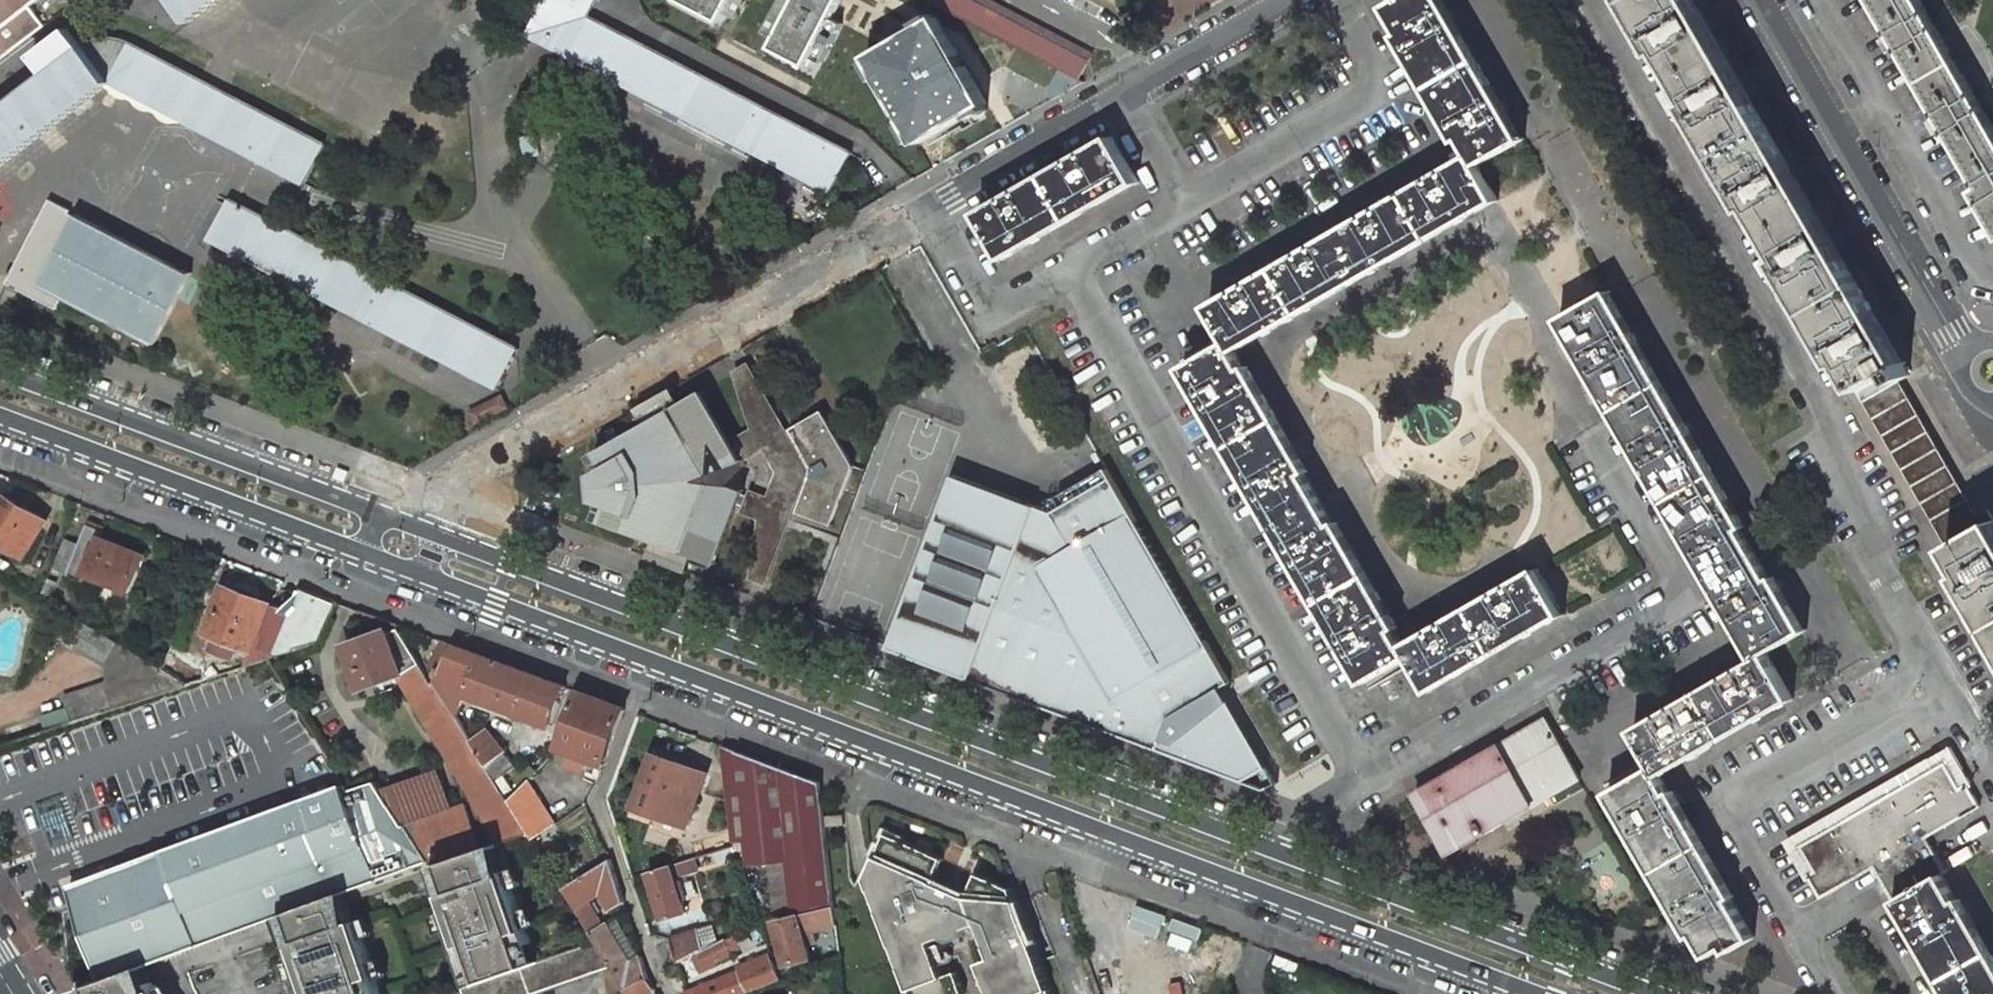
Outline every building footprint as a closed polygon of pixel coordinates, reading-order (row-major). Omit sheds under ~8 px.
[(15,51),(11,46),(42,22),(29,5),(37,0),(0,0),(0,62),(15,51)] [(190,22),(219,0),(173,0),(190,22)] [(527,35),(831,192),(852,152),(588,15),(596,0),(545,0),(527,35)] [(724,21),(729,12),(735,0),(683,0),(724,21)] [(729,12),(741,17),(749,0),(735,0),(729,12)] [(796,0),(783,0),(767,31),(778,36),(796,0)] [(778,36),(773,47),(810,65),(842,0),(796,0),(778,36)] [(1058,68),(1079,79),(1093,53),(992,0),(928,0),(1058,68)] [(1439,0),(1397,0),(1386,6),(1472,154),(1479,165),(1522,141),(1439,0)] [(1692,0),(1635,0),(1680,78),(1722,52),(1692,0)] [(1892,35),(1887,38),(1894,51),(1900,48),(1919,82),(1956,61),(1941,36),(1934,24),(1930,17),(1920,0),(1872,0),(1892,35)] [(937,18),(870,56),(919,142),(986,103),(937,18)] [(83,46),(69,28),(33,55),(47,74),(0,110),(0,166),(110,82),(83,46)] [(90,44),(83,46),(110,82),(250,155),(271,115),(226,92),(201,79),(131,43),(120,39),(116,38),(114,38),(110,38),(105,38),(101,40),(90,44)] [(1767,130),(1722,52),(1680,78),(1725,156),(1767,130)] [(1956,61),(1919,82),(1939,117),(1934,120),(1942,132),(1947,129),(1979,186),(1973,190),(1992,225),(1992,127),(1981,106),(1977,98),(1971,88),(1956,61)] [(1085,82),(1079,79),(1058,68),(1046,90),(1053,100),(1085,82)] [(271,115),(250,155),(304,184),(309,176),(326,144),(271,115)] [(1812,208),(1767,130),(1725,156),(1770,234),(1812,208)] [(537,135),(520,138),(524,159),(541,156),(537,135)] [(1141,187),(1112,136),(979,212),(1008,263),(1141,187)] [(1479,165),(1472,154),(1341,229),(1366,272),(1498,196),(1479,165)] [(230,199),(209,239),(498,388),(519,348),(496,337),(230,199)] [(60,298),(151,345),(176,298),(187,276),(188,274),(97,227),(73,215),(72,217),(67,214),(68,212),(46,201),(3,283),(19,291),(54,310),(60,298)] [(1857,285),(1812,208),(1770,234),(1815,311),(1857,285)] [(1366,272),(1341,229),(1209,305),(1231,340),(1235,347),(1366,272)] [(1903,365),(1857,285),(1815,311),(1866,401),(1900,382),(1910,375),(1903,365)] [(1714,476),(1607,294),(1561,320),(1667,503),(1714,476)] [(1235,347),(1231,340),(1188,365),(1279,522),(1321,498),(1235,347)] [(804,474),(804,466),(808,464),(749,362),(733,371),(752,427),(736,436),(739,442),(742,440),(748,450),(745,452),(748,459),(765,449),(777,471),(769,494),(751,487),(748,494),(752,496),(748,506),(744,505),(742,510),(759,517),(752,577),(768,584),(789,527),(808,475),(804,474)] [(1900,382),(1866,401),(1945,534),(1978,515),(1900,382)] [(718,564),(740,503),(744,505),(748,506),(752,496),(748,494),(744,493),(745,489),(743,460),(740,455),(745,452),(748,450),(742,440),(739,442),(734,445),(703,391),(682,403),(673,387),(636,408),(645,424),(593,454),(604,471),(593,473),(596,501),(607,501),(598,519),(636,533),(655,540),(649,557),(689,572),(695,555),(718,564)] [(476,423),(508,407),(503,399),(502,396),(471,412),(476,423)] [(854,466),(823,410),(790,429),(809,463),(808,464),(804,466),(804,474),(808,475),(811,476),(797,512),(831,524),(845,489),(854,466)] [(866,470),(854,466),(845,489),(857,493),(866,470)] [(891,648),(972,679),(1038,505),(955,475),(891,648)] [(1804,633),(1714,476),(1667,503),(1757,660),(1769,653),(1803,634),(1804,633)] [(1133,512),(1113,477),(1054,511),(1074,546),(1133,512)] [(34,515),(2,496),(0,498),(0,503),(30,521),(34,515)] [(1406,645),(1321,498),(1279,522),(1369,681),(1412,656),(1406,645)] [(52,526),(34,515),(30,521),(0,503),(0,546),(28,562),(52,526)] [(1038,505),(972,679),(1161,749),(1173,716),(1153,681),(1120,700),(1096,659),(1078,670),(1046,617),(1065,606),(1041,565),(1074,546),(1054,511),(1038,505)] [(1989,509),(1978,515),(1945,534),(1992,619),(1992,516),(1989,509)] [(1212,647),(1133,512),(1074,546),(1041,565),(1065,606),(1046,617),(1078,670),(1096,659),(1120,700),(1153,681),(1212,647)] [(147,554),(103,538),(106,532),(91,527),(83,546),(69,540),(58,569),(88,581),(91,575),(134,590),(147,554)] [(1563,610),(1539,568),(1406,645),(1412,656),(1430,687),(1563,610)] [(290,614),(227,591),(211,632),(220,636),(216,648),(238,656),(243,644),(256,649),(250,664),(269,658),(317,642),(335,603),(301,591),(290,614)] [(106,682),(64,696),(73,722),(187,685),(161,669),(73,615),(59,636),(110,669),(106,682)] [(438,691),(400,629),(345,649),(362,694),(389,685),(391,692),(409,686),(479,803),(504,796),(496,782),(491,775),(474,744),(460,720),(441,689),(438,691)] [(434,673),(442,687),(455,649),(444,645),(434,673)] [(1232,682),(1212,647),(1153,681),(1173,716),(1232,682)] [(187,685),(214,676),(170,649),(161,669),(187,685)] [(467,700),(551,732),(567,691),(455,649),(442,687),(441,689),(460,720),(467,700)] [(1792,693),(1769,653),(1757,660),(1635,729),(1657,767),(1660,772),(1793,696),(1792,693)] [(562,752),(606,769),(626,713),(582,697),(562,752)] [(1581,778),(1547,718),(1501,745),(1536,805),(1579,780),(1581,778)] [(509,764),(492,733),(474,744),(491,775),(509,764)] [(1536,805),(1501,745),(1417,793),(1449,849),(1483,829),(1485,834),(1536,805)] [(835,906),(821,783),(780,767),(722,746),(733,842),(746,840),(750,867),(788,863),(794,918),(835,906)] [(688,832),(703,789),(674,778),(677,769),(655,760),(636,813),(688,832)] [(1961,789),(1946,763),(1805,846),(1819,871),(1811,876),(1824,898),(1877,867),(1898,903),(1902,900),(1943,877),(1948,874),(1927,838),(1983,805),(1971,783),(1961,789)] [(513,771),(509,764),(491,775),(496,782),(513,771)] [(1660,772),(1657,767),(1614,791),(1711,956),(1727,947),(1730,952),(1756,937),(1660,772)] [(706,780),(677,769),(674,778),(703,789),(706,780)] [(453,774),(389,797),(406,825),(471,804),(453,774)] [(346,892),(428,861),(406,826),(404,827),(376,781),(349,790),(346,785),(92,878),(87,880),(83,881),(71,886),(73,892),(104,981),(146,965),(278,917),(346,892)] [(531,843),(557,828),(532,787),(512,810),(529,839),(531,843)] [(406,826),(428,861),(436,867),(500,846),(529,839),(512,810),(504,796),(479,803),(406,826)] [(828,827),(844,825),(843,814),(827,816),(828,827)] [(911,993),(969,993),(960,971),(944,977),(931,942),(943,938),(952,941),(963,937),(967,928),(978,924),(992,959),(979,964),(991,993),(1053,993),(1013,889),(977,873),(967,896),(948,888),(934,881),(944,858),(887,833),(867,878),(911,993)] [(733,842),(708,850),(710,856),(711,858),(735,850),(733,842)] [(446,895),(442,896),(448,912),(463,955),(471,952),(482,982),(526,967),(514,934),(523,931),(505,880),(507,879),(500,846),(481,853),(436,867),(446,895)] [(587,902),(603,892),(614,911),(628,904),(615,859),(564,888),(591,932),(603,925),(587,902)] [(648,877),(663,924),(685,916),(681,905),(688,903),(682,885),(675,888),(673,881),(689,877),(684,864),(648,877)] [(1943,877),(1902,900),(1956,993),(1992,993),(1992,961),(1943,877)] [(278,917),(288,945),(293,944),(311,993),(312,993),(322,990),(323,993),(369,993),(364,980),(375,976),(356,921),(353,922),(346,892),(278,917)] [(836,913),(774,928),(783,969),(807,963),(804,950),(815,948),(813,935),(837,929),(836,913)] [(606,922),(603,925),(591,932),(597,942),(611,965),(628,993),(644,993),(638,985),(649,980),(642,956),(631,962),(606,922)] [(707,928),(665,943),(674,970),(695,959),(700,957),(698,953),(712,946),(707,928)] [(695,959),(703,973),(731,958),(721,941),(712,946),(698,953),(700,957),(695,959)] [(465,993),(528,993),(611,965),(597,942),(526,967),(482,982),(463,988),(465,993)] [(748,973),(767,965),(766,961),(746,968),(748,973)] [(76,989),(79,993),(161,993),(157,988),(154,990),(150,978),(146,965),(104,981),(96,983),(76,989)] [(743,993),(761,993),(776,988),(767,965),(748,973),(746,968),(736,973),(737,977),(743,993)] [(700,993),(743,993),(737,977),(700,993)] [(644,993),(648,993),(656,989),(649,980),(638,985),(644,993)]
